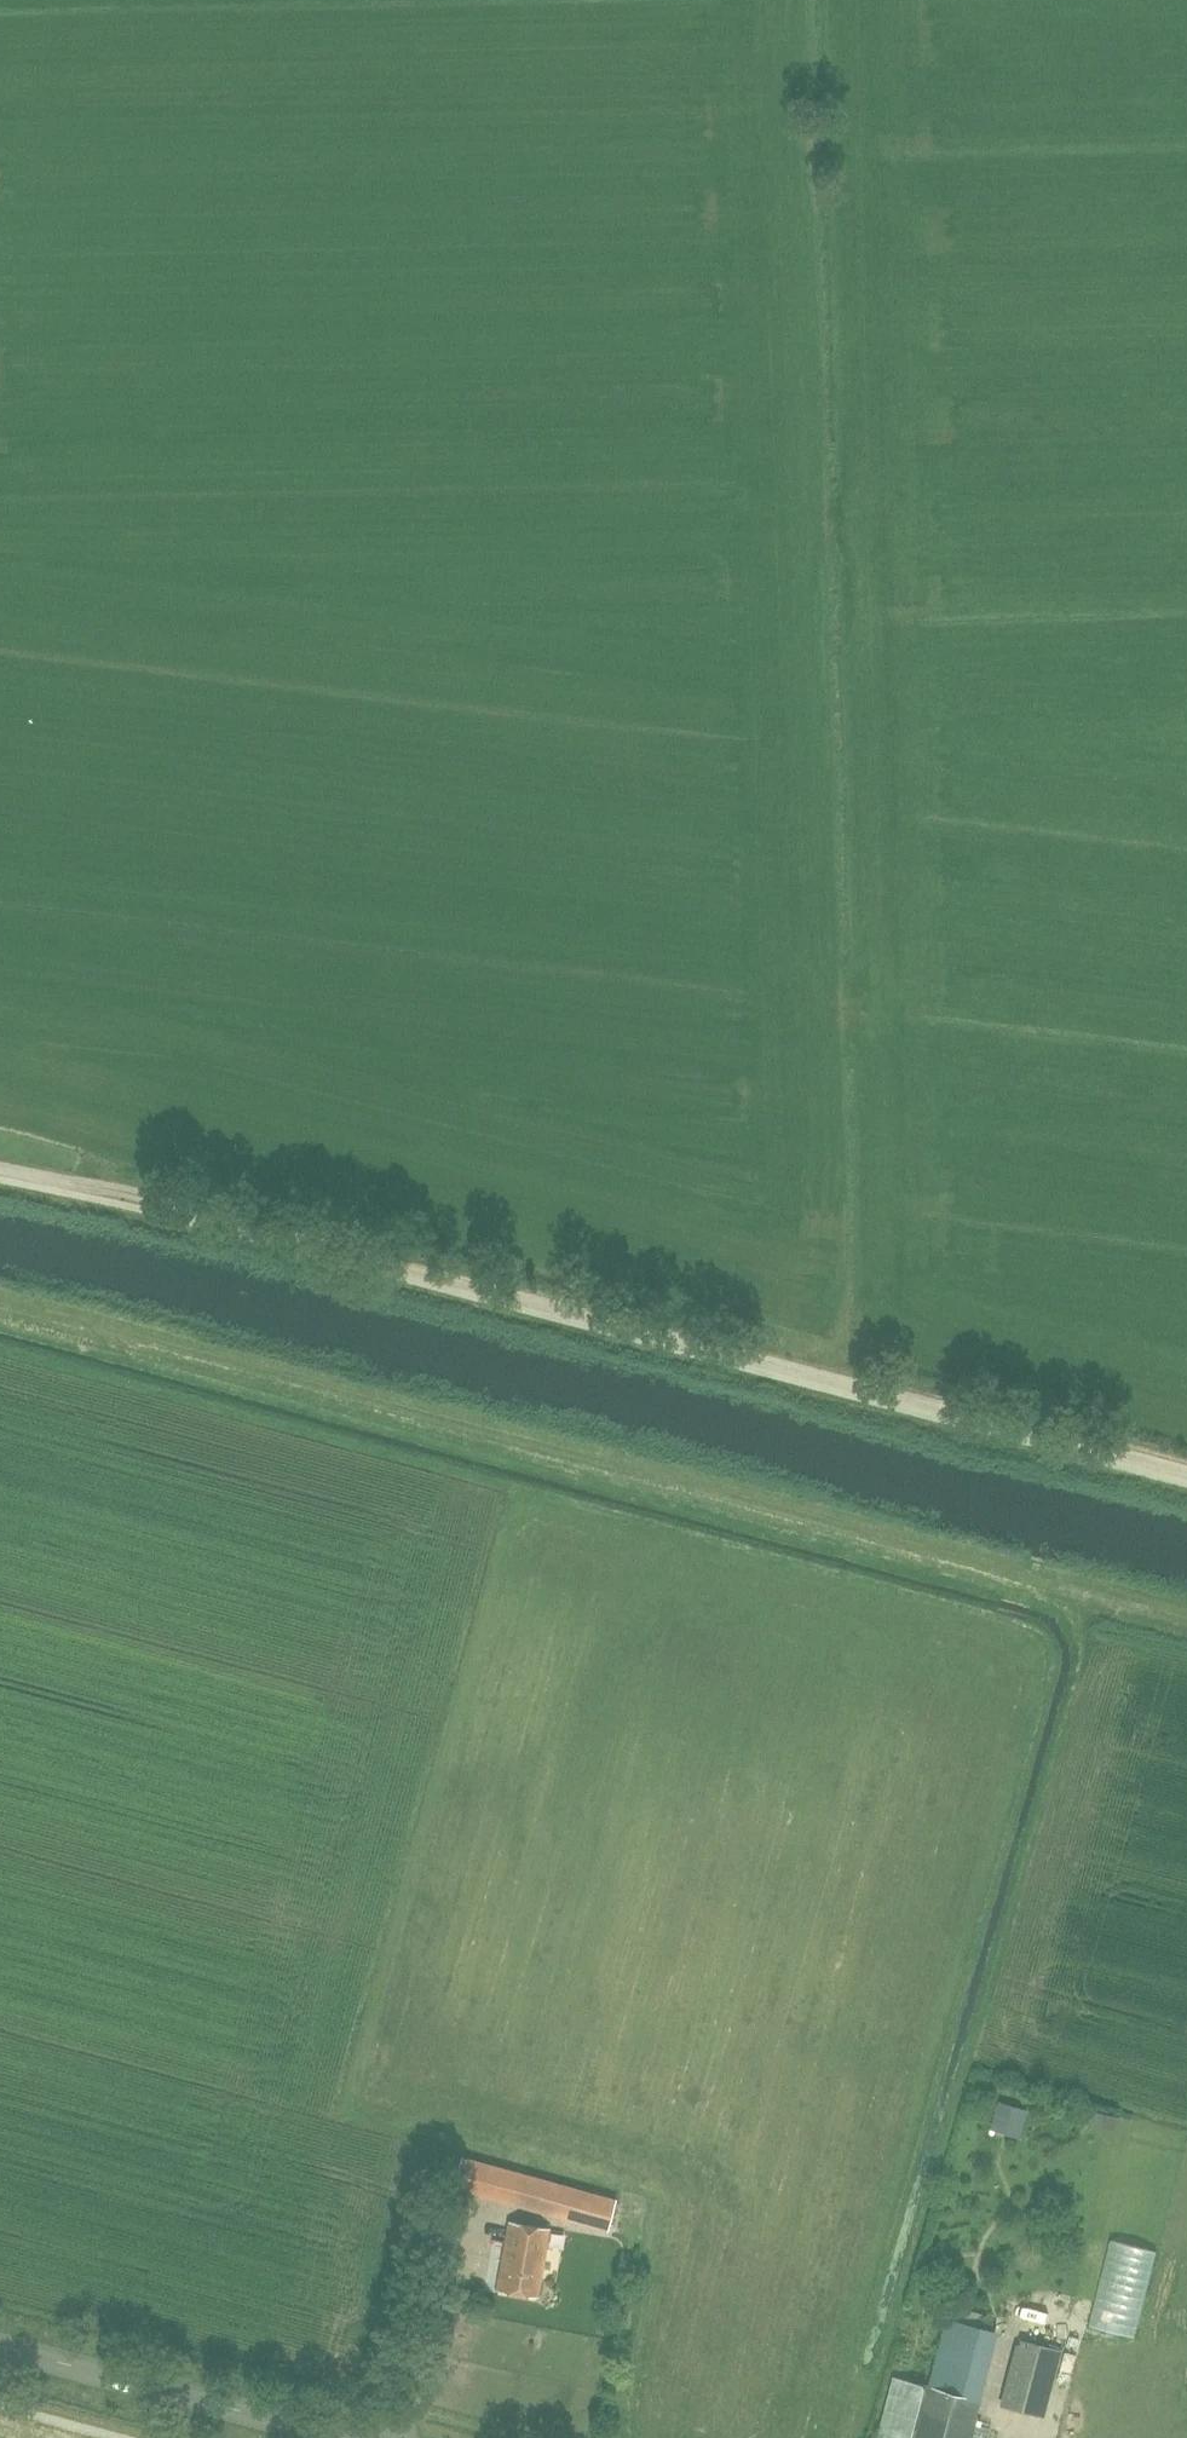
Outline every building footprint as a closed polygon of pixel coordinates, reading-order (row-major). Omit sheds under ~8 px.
[(1022,2130),(1028,2110),(998,2101),(991,2120),(1022,2130)] [(460,2159),(453,2185),(608,2225),(615,2199),(460,2159)] [(620,2205),(615,2227),(628,2230),(633,2208),(620,2205)] [(499,2289),(537,2295),(548,2227),(509,2221),(499,2289)] [(631,2282),(635,2263),(624,2261),(621,2281),(631,2282)] [(930,2384),(893,2376),(877,2437),(968,2437),(979,2399),(976,2398),(994,2332),(947,2319),(930,2384)] [(1042,2415),(1057,2358),(1017,2348),(1002,2404),(1042,2415)]
